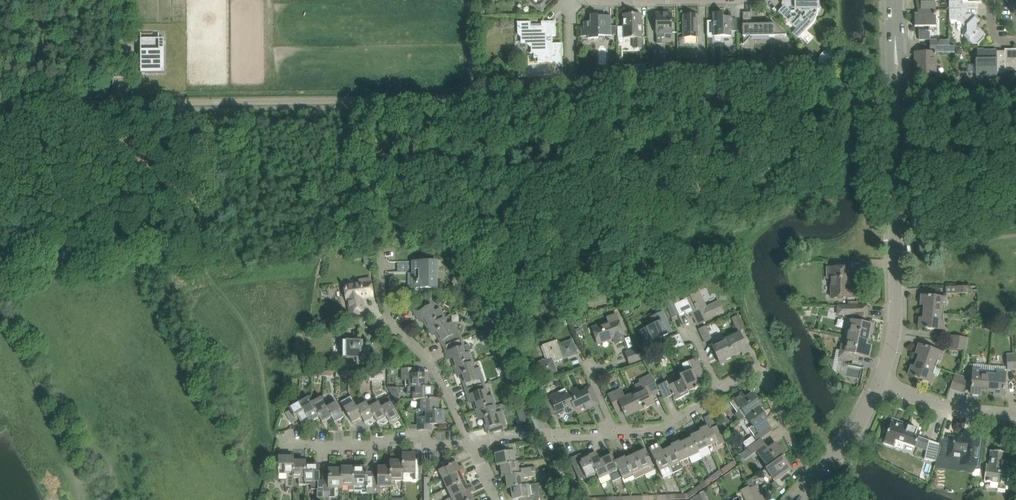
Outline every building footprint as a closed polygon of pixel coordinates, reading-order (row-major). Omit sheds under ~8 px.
[(539,2),(536,5),(541,10),(551,0),(538,0),(539,2)] [(778,11),(796,28),(800,33),(810,23),(812,20),(814,17),(815,14),(815,9),(817,9),(819,9),(819,0),(792,0),(788,0),(788,3),(785,6),(784,5),(783,7),(778,11)] [(922,2),(921,2),(921,10),(917,10),(935,10),(935,0),(922,0),(922,2)] [(949,9),(967,9),(967,3),(982,3),(982,0),(960,0),(959,0),(959,1),(949,1),(949,9)] [(967,12),(967,9),(949,9),(949,20),(958,20),(966,28),(967,28),(967,33),(964,36),(972,44),(978,44),(984,38),(984,34),(978,28),(976,28),(976,24),(980,20),(974,14),(967,14),(966,16),(965,15),(967,12)] [(935,10),(917,10),(922,10),(922,13),(914,13),(915,27),(918,27),(919,40),(929,40),(929,27),(936,27),(936,13),(934,13),(934,10),(935,10)] [(743,12),(743,44),(751,36),(774,36),(780,30),(774,24),(751,24),(751,12),(743,12)] [(671,33),(671,13),(656,13),(656,33),(657,44),(662,44),(662,37),(664,37),(664,33),(671,33)] [(721,36),(731,36),(731,17),(725,17),(723,16),(723,13),(713,13),(713,21),(708,21),(707,21),(707,36),(714,36),(714,37),(714,38),(714,39),(715,39),(716,40),(717,40),(718,40),(719,40),(720,39),(721,39),(721,38),(721,37),(721,36)] [(623,26),(617,27),(617,35),(617,38),(623,38),(634,38),(634,49),(641,48),(641,38),(642,38),(641,14),(623,14),(623,26)] [(584,29),(581,29),(581,36),(588,36),(588,39),(598,38),(598,36),(612,36),(617,35),(617,27),(611,27),(611,16),(604,16),(604,15),(598,15),(590,15),(590,22),(584,22),(584,29)] [(698,37),(697,15),(683,15),(683,37),(698,37)] [(562,43),(556,43),(550,43),(549,35),(555,35),(555,21),(541,22),(541,24),(531,24),(531,22),(520,22),(520,27),(519,27),(519,31),(520,31),(520,34),(523,37),(522,38),(522,40),(523,42),(524,42),(526,43),(528,41),(530,44),(534,44),(534,58),(538,58),(538,62),(554,61),(558,65),(562,65),(562,43)] [(141,34),(141,73),(164,73),(164,39),(141,39),(141,34)] [(818,61),(818,62),(819,64),(819,66),(820,68),(822,69),(832,69),(839,54),(831,45),(822,54),(820,55),(819,57),(819,59),(818,61)] [(930,52),(915,53),(915,60),(917,60),(917,74),(922,74),(934,74),(934,60),(936,60),(936,53),(955,53),(955,46),(950,46),(929,46),(930,52)] [(660,48),(659,47),(654,51),(654,66),(663,66),(663,48),(660,48)] [(997,72),(1005,72),(1005,49),(1004,49),(1004,51),(996,51),(996,50),(988,50),(988,52),(984,52),(984,49),(977,49),(977,59),(975,59),(976,75),(997,75),(997,72)] [(1005,71),(1015,70),(1015,49),(1005,49),(1005,72),(1005,71)] [(369,249),(352,251),(354,260),(364,259),(365,267),(372,265),(369,249)] [(437,261),(412,261),(413,288),(437,288),(437,261)] [(831,280),(831,298),(859,297),(859,284),(849,284),(849,267),(827,268),(827,280),(831,280)] [(348,299),(350,313),(364,311),(362,298),(373,296),(370,278),(360,280),(360,283),(345,285),(347,300),(348,299)] [(667,289),(655,294),(660,305),(666,303),(673,318),(679,315),(674,304),(672,300),(667,289)] [(690,297),(680,302),(684,312),(686,315),(692,312),(695,317),(694,318),(698,325),(712,318),(711,318),(723,312),(718,301),(706,307),(699,292),(690,297)] [(924,305),(924,312),(941,313),(941,305),(945,306),(946,298),(930,296),(928,296),(921,296),(921,305),(924,305)] [(677,297),(672,300),(674,304),(679,315),(684,312),(680,302),(677,297)] [(428,328),(445,318),(440,308),(436,310),(430,299),(419,305),(422,310),(415,314),(419,321),(424,318),(429,327),(428,328)] [(852,315),(848,337),(867,341),(869,334),(872,335),(874,322),(859,319),(860,314),(867,314),(867,305),(838,306),(838,315),(852,315)] [(672,332),(667,320),(663,311),(649,317),(652,324),(639,331),(648,350),(662,343),(659,338),(668,334),(672,332)] [(940,321),(941,313),(924,312),(923,319),(920,318),(919,327),(943,330),(943,322),(940,321)] [(624,341),(622,335),(623,335),(618,319),(616,314),(607,317),(609,322),(592,328),(597,342),(613,336),(616,344),(624,341)] [(738,331),(745,328),(739,315),(732,318),(738,331)] [(443,346),(444,346),(462,339),(462,338),(452,322),(449,324),(445,318),(428,328),(432,335),(437,332),(442,341),(448,337),(452,343),(443,346)] [(317,319),(311,324),(316,330),(322,325),(317,319)] [(347,329),(361,329),(361,320),(347,323),(347,329)] [(705,327),(699,329),(705,342),(711,339),(705,327)] [(488,331),(478,334),(480,341),(490,338),(488,331)] [(743,354),(748,352),(739,333),(726,339),(733,356),(742,352),(743,354)] [(671,338),(676,348),(685,344),(680,334),(671,338)] [(953,335),(952,342),(966,344),(968,338),(953,335)] [(362,337),(353,337),(354,340),(343,340),(343,358),(357,358),(357,363),(369,363),(369,348),(362,348),(362,337)] [(846,345),(841,344),(838,358),(854,361),(855,354),(869,357),(871,346),(866,345),(867,341),(848,337),(846,345)] [(454,368),(455,368),(474,362),(470,352),(467,353),(462,339),(444,346),(444,347),(451,343),(453,350),(445,352),(448,360),(453,358),(456,367),(454,368)] [(725,360),(733,356),(726,339),(712,346),(721,365),(726,362),(725,360)] [(572,340),(559,345),(557,340),(543,345),(547,359),(538,362),(543,377),(557,372),(554,362),(577,354),(572,340)] [(965,351),(966,344),(952,342),(951,349),(965,351)] [(919,354),(917,361),(933,366),(936,359),(939,360),(942,353),(919,345),(916,353),(919,354)] [(637,349),(626,353),(630,363),(641,359),(637,349)] [(686,372),(680,375),(689,394),(688,392),(694,389),(695,390),(697,388),(700,386),(696,377),(703,373),(699,364),(696,358),(682,364),(686,372)] [(933,366),(917,361),(915,367),(911,366),(908,375),(914,377),(916,378),(917,378),(931,383),(934,375),(930,374),(933,366)] [(476,369),(474,362),(455,368),(457,376),(463,374),(466,384),(472,382),(474,387),(485,384),(480,368),(476,369)] [(415,369),(402,369),(402,380),(405,380),(405,387),(408,387),(428,387),(428,374),(415,374),(415,369)] [(980,391),(987,391),(989,375),(981,374),(981,370),(973,370),(971,394),(980,394),(980,391)] [(997,375),(989,375),(987,391),(994,392),(994,396),(1003,396),(1003,390),(1004,390),(1004,388),(1004,387),(1005,372),(997,372),(997,375)] [(667,381),(658,386),(664,399),(672,395),(675,401),(689,394),(680,375),(678,373),(673,375),(673,378),(675,383),(669,386),(667,381)] [(950,388),(956,391),(961,376),(955,374),(950,388)] [(638,392),(632,395),(639,410),(651,405),(648,396),(658,391),(651,375),(642,379),(643,382),(636,386),(638,392)] [(961,376),(956,391),(962,393),(967,379),(961,376)] [(476,411),(476,412),(496,406),(492,395),(488,397),(485,384),(474,387),(475,393),(467,395),(470,403),(475,401),(478,411),(476,411)] [(577,388),(567,392),(575,408),(584,404),(586,410),(594,406),(590,398),(596,396),(591,386),(579,391),(577,388)] [(388,387),(394,399),(398,399),(398,387),(388,387)] [(433,399),(433,387),(428,387),(408,387),(408,394),(414,394),(414,399),(439,399),(433,399)] [(565,388),(544,399),(548,409),(554,406),(556,413),(566,408),(568,414),(576,410),(575,408),(567,392),(565,388)] [(626,416),(639,410),(632,395),(625,398),(620,389),(609,395),(609,396),(616,411),(617,411),(615,407),(620,404),(626,416)] [(742,393),(731,400),(729,402),(737,412),(735,413),(735,415),(739,421),(761,405),(752,393),(746,398),(742,393)] [(321,397),(311,402),(320,417),(319,417),(322,422),(332,417),(326,407),(324,403),(324,402),(324,395),(321,397)] [(351,396),(341,402),(344,408),(352,423),(362,417),(354,402),(351,396)] [(320,417),(311,402),(308,397),(299,402),(308,418),(310,422),(319,417),(320,417)] [(376,397),(366,402),(369,407),(377,421),(377,422),(379,421),(380,423),(384,424),(389,422),(389,421),(378,402),(376,397)] [(388,397),(378,402),(389,421),(389,422),(399,417),(400,418),(388,397)] [(334,398),(324,403),(326,407),(332,417),(335,422),(344,417),(345,419),(345,418),(334,398)] [(354,402),(362,417),(365,422),(367,421),(368,423),(372,424),(377,422),(377,421),(369,407),(366,402),(361,405),(358,399),(354,402)] [(419,399),(419,411),(423,411),(439,411),(439,399),(414,399),(419,399)] [(290,410),(285,413),(291,423),(299,419),(301,422),(308,418),(299,402),(289,408),(290,410)] [(749,442),(751,446),(760,439),(772,430),(766,421),(768,419),(759,407),(761,405),(739,421),(740,421),(746,416),(753,426),(749,429),(755,438),(749,442)] [(498,413),(496,406),(476,412),(479,419),(484,417),(487,427),(485,427),(486,428),(494,425),(496,431),(506,428),(502,412),(498,413)] [(523,408),(516,410),(518,417),(525,415),(523,408)] [(418,424),(408,424),(412,429),(417,429),(432,429),(432,424),(444,424),(444,411),(439,411),(423,411),(422,417),(418,417),(418,424)] [(915,447),(918,436),(920,431),(917,430),(917,429),(908,426),(907,426),(891,421),(883,443),(893,447),(895,440),(915,447)] [(707,425),(700,429),(708,446),(715,443),(717,446),(725,443),(717,426),(716,426),(717,427),(710,430),(707,425)] [(698,451),(708,446),(700,429),(699,429),(700,431),(691,435),(699,453),(698,451)] [(689,457),(699,453),(691,435),(690,436),(691,437),(682,442),(689,457)] [(979,437),(970,436),(963,435),(963,439),(949,437),(947,457),(961,458),(960,464),(976,466),(979,437)] [(768,467),(785,455),(776,443),(767,449),(760,439),(751,446),(748,448),(752,455),(757,452),(768,467)] [(681,440),(671,445),(679,462),(689,457),(682,442),(681,440)] [(940,444),(929,440),(924,460),(935,462),(940,444)] [(516,451),(515,444),(505,445),(502,446),(503,452),(495,453),(497,465),(517,462),(515,462),(514,451),(516,451)] [(657,445),(649,448),(660,471),(663,479),(673,474),(662,451),(661,449),(659,444),(657,445)] [(683,469),(679,462),(671,445),(672,447),(662,451),(673,474),(683,469)] [(645,449),(635,454),(645,475),(655,470),(645,449)] [(986,465),(984,481),(990,482),(998,483),(998,488),(1006,489),(1007,484),(1009,468),(1004,467),(1006,452),(990,450),(989,465),(986,465)] [(601,483),(611,479),(602,459),(599,460),(596,452),(588,456),(587,453),(599,479),(600,481),(601,483)] [(391,460),(391,481),(391,487),(391,486),(396,486),(396,481),(403,481),(403,453),(402,453),(402,460),(391,460)] [(415,453),(403,453),(403,481),(403,473),(413,473),(413,479),(421,479),(421,459),(415,459),(415,453)] [(599,479),(587,453),(581,456),(580,454),(570,459),(579,479),(579,480),(586,477),(587,478),(597,474),(599,479)] [(613,482),(622,478),(611,454),(602,459),(611,479),(612,481),(613,482)] [(635,479),(624,457),(615,461),(612,454),(611,454),(622,478),(625,484),(635,479)] [(625,457),(624,457),(635,479),(645,475),(635,454),(625,458),(625,457)] [(768,467),(766,468),(775,482),(772,484),(776,490),(780,487),(779,486),(783,483),(779,478),(792,469),(783,457),(785,456),(785,455),(768,467)] [(293,486),(293,477),(294,460),(293,456),(279,456),(279,473),(287,473),(287,479),(286,479),(286,486),(293,486)] [(439,470),(443,479),(464,469),(462,465),(459,467),(456,462),(453,456),(440,462),(443,468),(439,470)] [(299,485),(306,485),(305,460),(294,460),(293,477),(299,477),(299,485)] [(306,460),(305,460),(306,484),(311,484),(311,489),(317,489),(317,497),(324,497),(324,480),(318,480),(318,464),(306,464),(306,460)] [(373,472),(372,481),(372,493),(380,493),(380,486),(391,487),(391,481),(391,460),(390,460),(390,466),(378,466),(378,472),(373,472)] [(517,462),(497,465),(501,465),(503,476),(535,472),(536,471),(535,467),(531,467),(518,469),(517,462)] [(721,475),(728,471),(726,466),(719,471),(721,475)] [(329,480),(324,480),(324,497),(335,497),(335,487),(342,487),(342,467),(342,469),(329,469),(329,480)] [(349,490),(354,490),(354,467),(342,467),(342,487),(342,485),(349,485),(349,490)] [(360,493),(372,493),(372,481),(373,472),(372,472),(372,479),(367,479),(367,467),(354,467),(354,490),(354,491),(360,491),(360,493)] [(443,479),(444,481),(447,488),(464,480),(462,475),(466,473),(464,469),(443,479)] [(506,476),(507,481),(508,488),(525,485),(524,478),(536,476),(535,472),(503,476),(503,477),(506,476)] [(553,472),(543,474),(544,481),(544,482),(554,481),(553,472)] [(710,477),(712,482),(719,477),(717,473),(710,477)] [(710,483),(709,481),(708,479),(702,484),(704,488),(710,483)] [(447,488),(452,497),(473,487),(471,484),(467,486),(464,480),(447,488)] [(525,485),(508,488),(511,487),(513,499),(519,498),(519,499),(538,499),(538,498),(539,498),(539,488),(538,483),(525,485)] [(695,494),(701,490),(699,485),(693,490),(695,494)] [(750,489),(755,499),(764,499),(757,485),(750,489)] [(473,498),(470,493),(474,491),(473,487),(452,497),(446,499),(469,499),(473,498)] [(746,499),(755,499),(750,489),(749,487),(741,490),(746,499)] [(704,491),(697,495),(699,499),(707,499),(704,491)]
